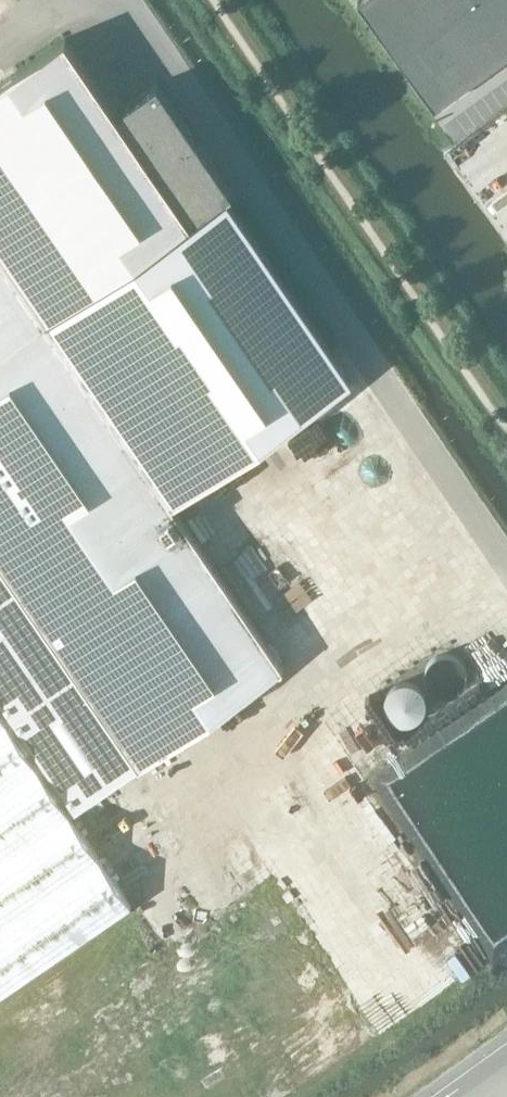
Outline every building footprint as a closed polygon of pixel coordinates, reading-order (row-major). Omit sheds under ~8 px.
[(435,107),(506,55),(506,0),(358,0),(435,107)] [(264,1096),(282,1096),(486,961),(171,504),(352,380),(331,348),(226,197),(232,193),(157,84),(116,113),(65,38),(0,82),(0,710),(264,1096)] [(271,564),(247,580),(277,626),(301,611),(271,564)] [(131,904),(69,814),(0,712),(0,994),(131,904)] [(98,953),(116,944),(110,932),(92,940),(98,953)]
